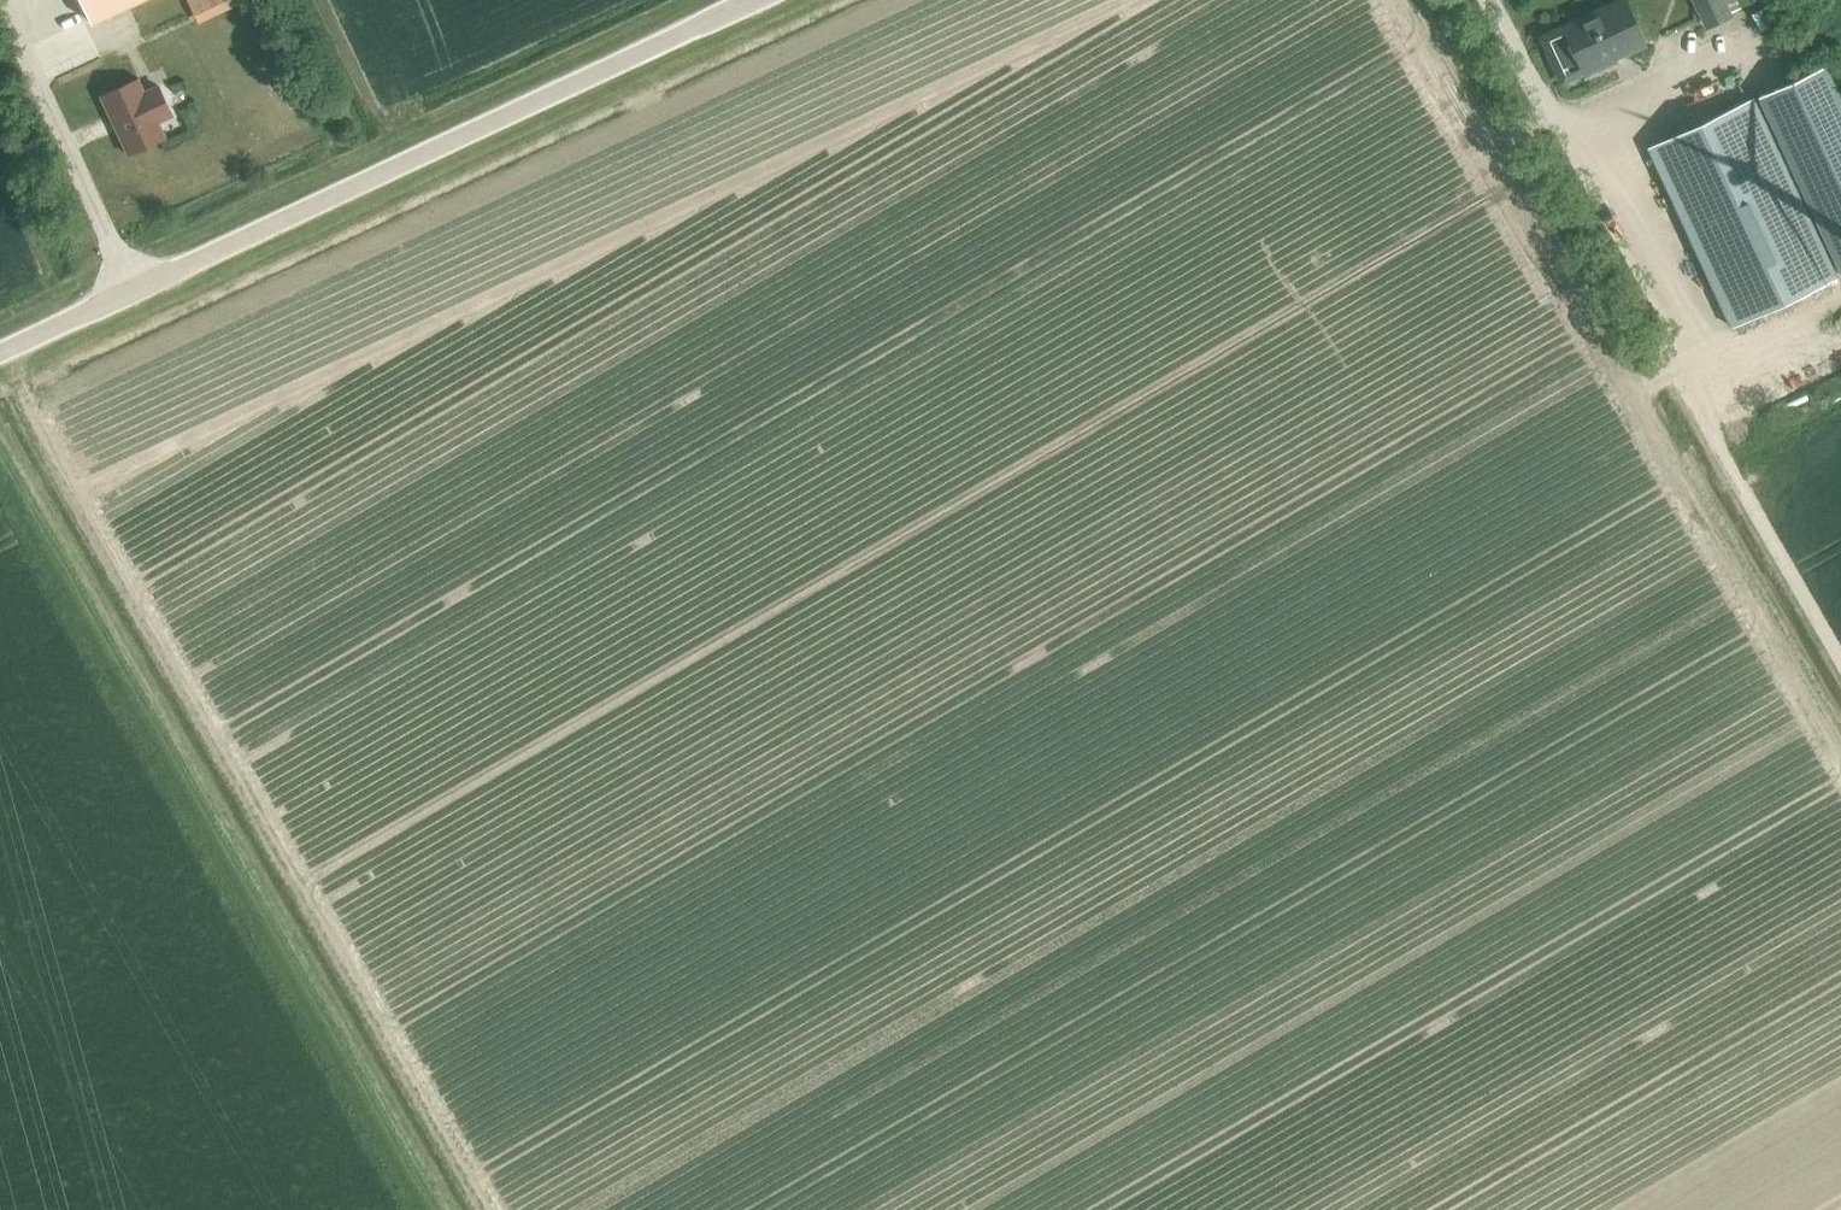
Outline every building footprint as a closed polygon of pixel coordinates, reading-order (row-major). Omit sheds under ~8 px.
[(92,23),(141,0),(81,0),(92,23)] [(228,0),(178,0),(189,20),(228,0)] [(1581,68),(1613,53),(1615,58),(1643,45),(1623,0),(1622,0),(1562,27),(1581,68)] [(1699,20),(1731,10),(1727,0),(1693,0),(1699,20)] [(1840,273),(1840,102),(1824,65),(1758,97),(1840,273)] [(126,153),(127,155),(166,136),(165,135),(164,136),(157,122),(172,115),(158,86),(143,93),(138,81),(139,80),(139,79),(100,97),(100,98),(102,98),(127,153),(126,153)] [(1837,278),(1753,100),(1648,150),(1732,327),(1837,278)]
